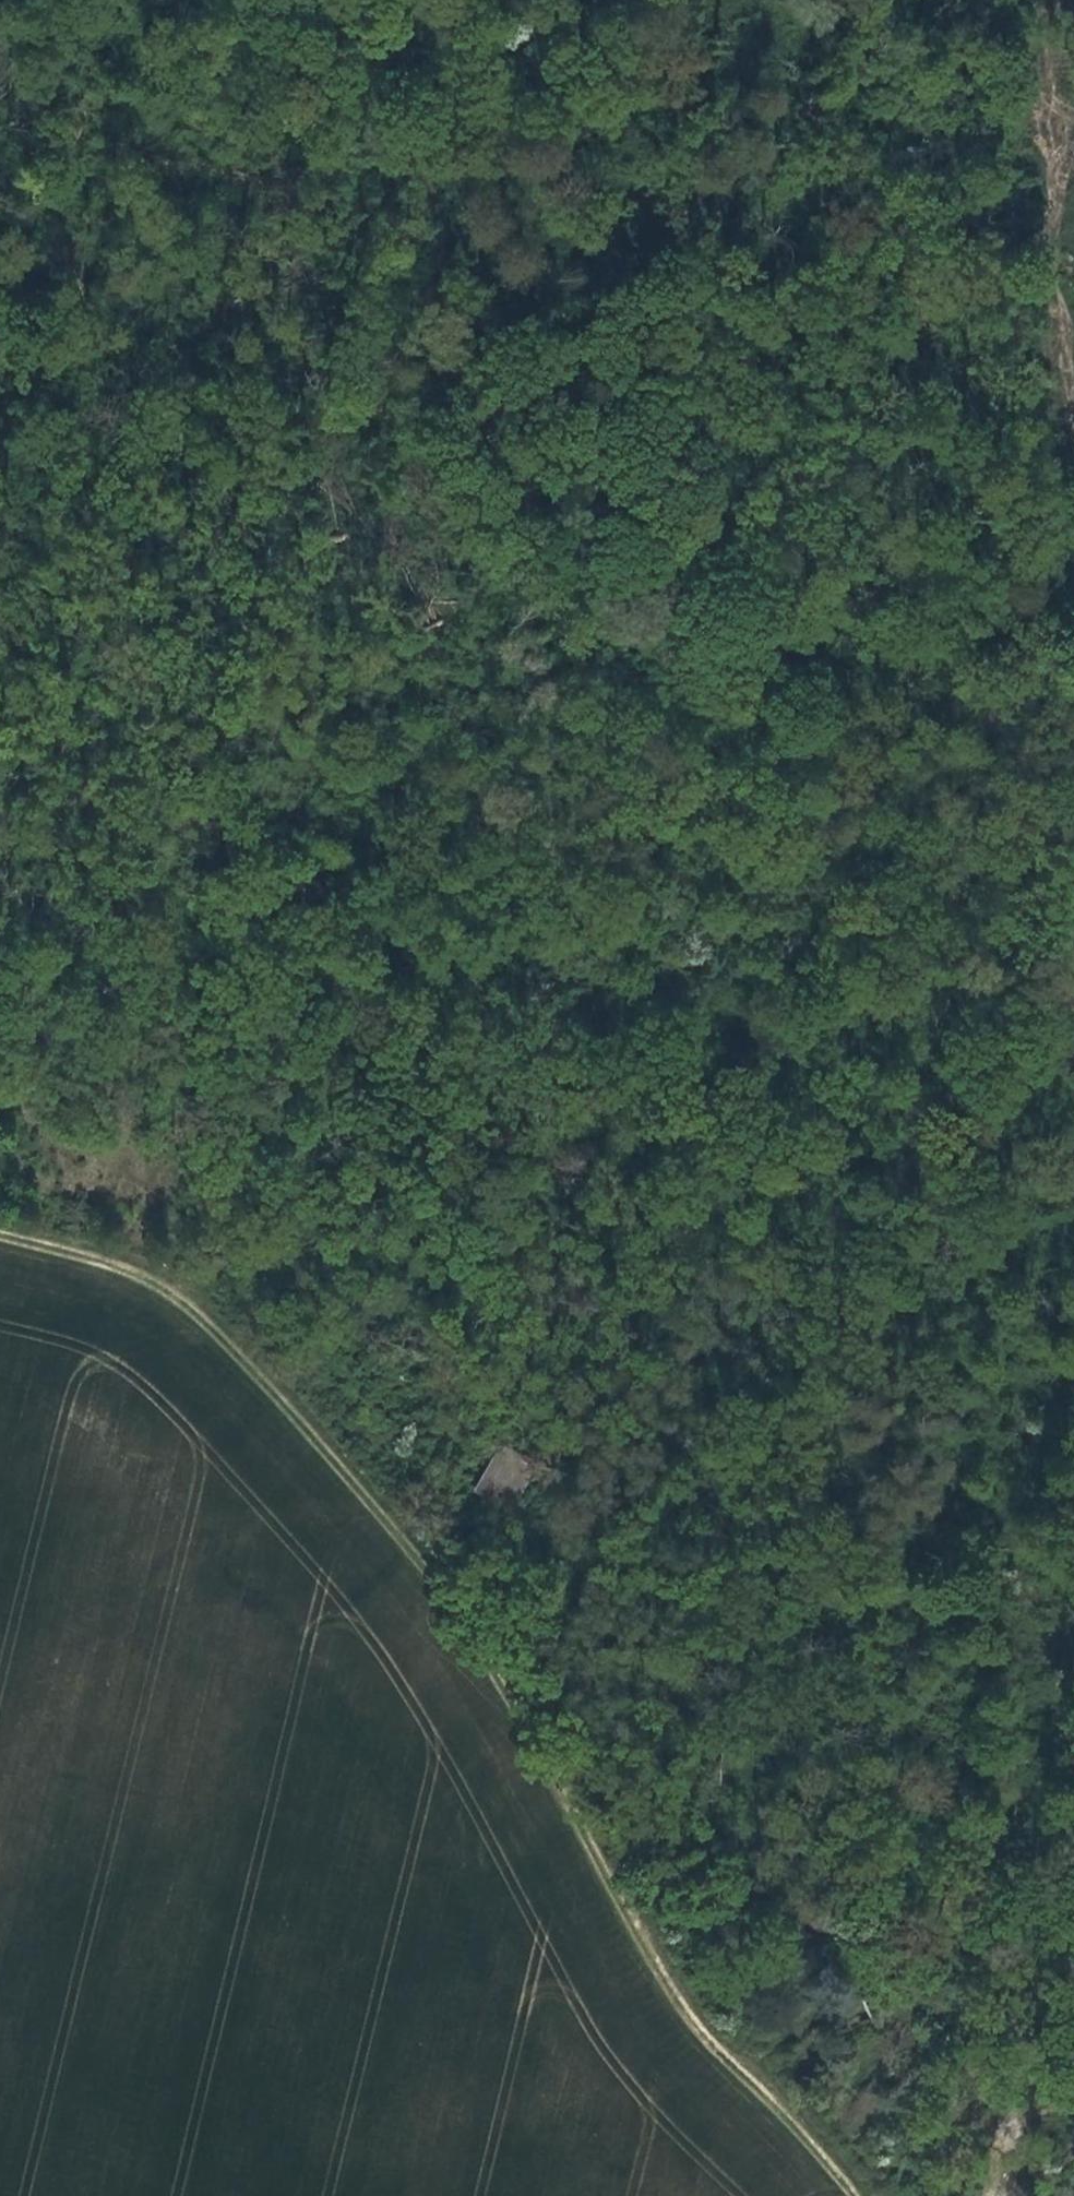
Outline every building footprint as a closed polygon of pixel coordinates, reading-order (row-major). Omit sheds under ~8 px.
[(515,1514),(535,1460),(494,1445),(474,1499),(515,1514)] [(825,2017),(832,2039),(867,2029),(859,2007),(825,2017)]
